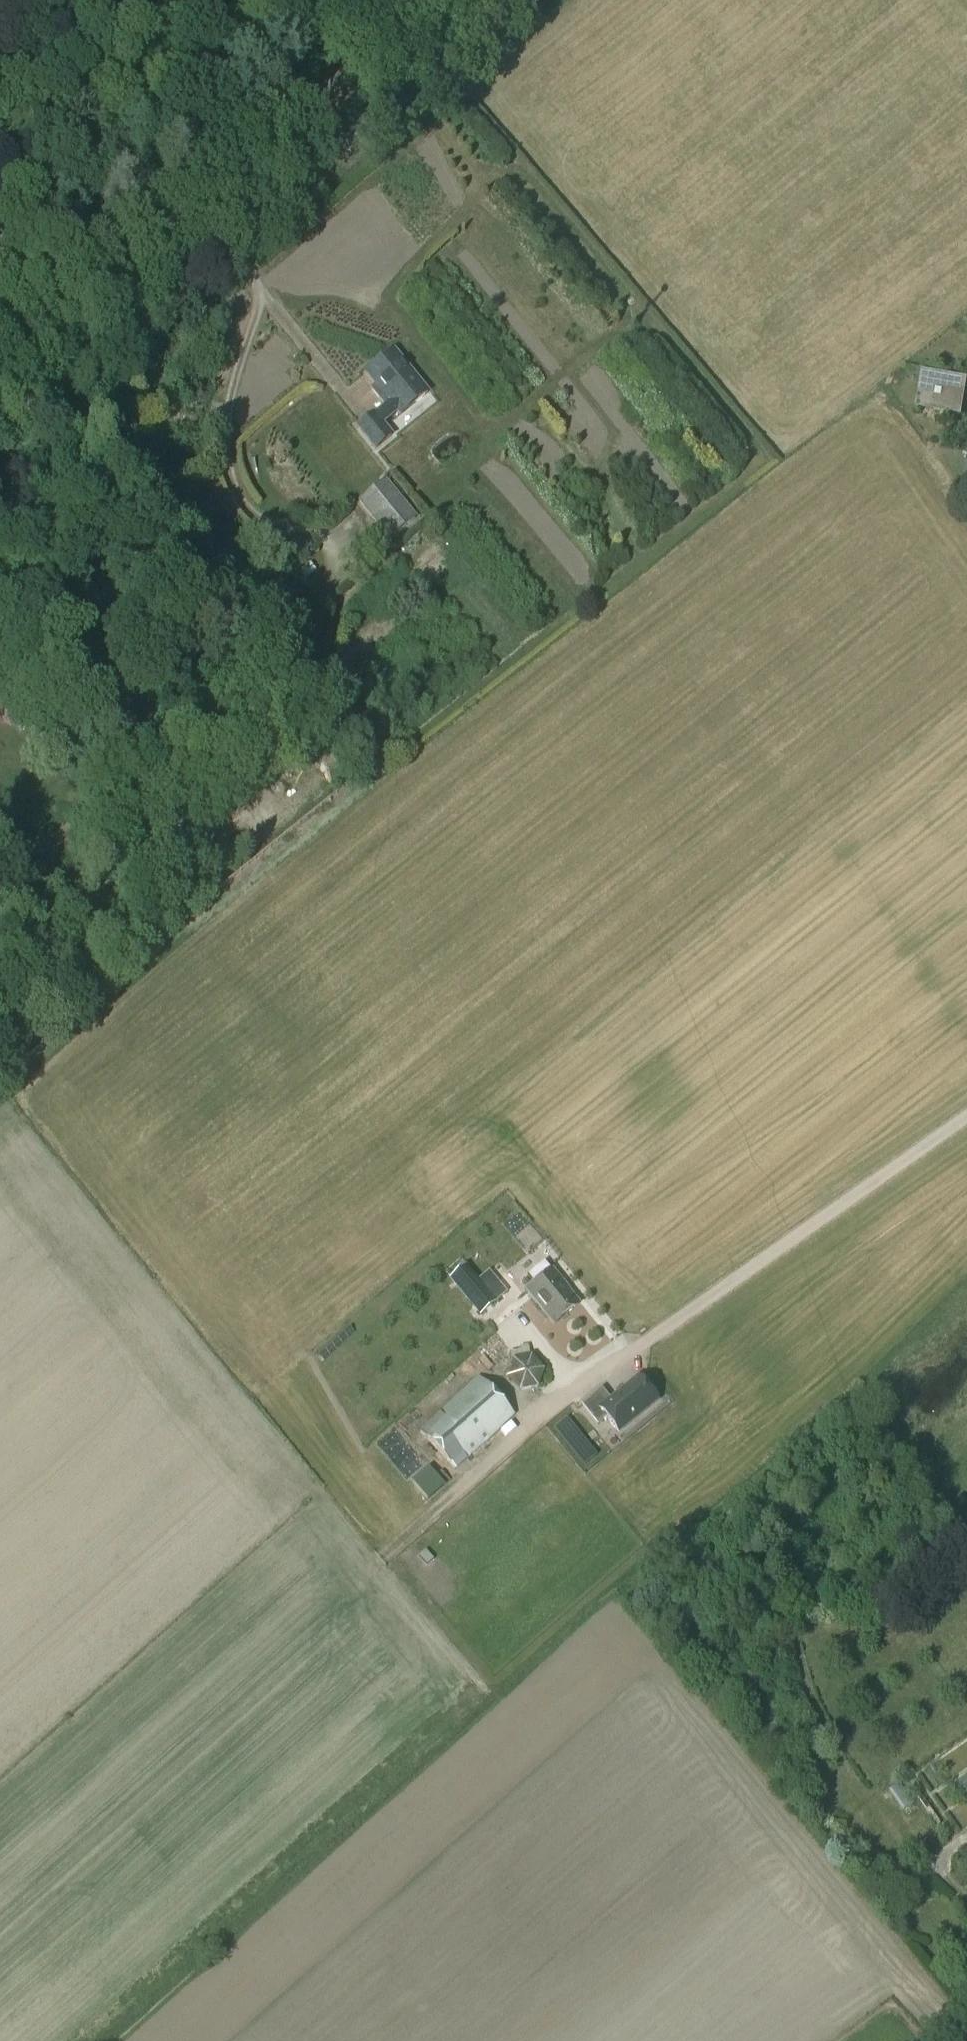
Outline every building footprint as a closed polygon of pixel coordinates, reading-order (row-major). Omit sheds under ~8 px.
[(400,416),(428,394),(393,351),(366,373),(383,395),(379,399),(385,407),(374,416),(374,415),(358,428),(375,450),(391,437),(381,424),(397,412),(400,416)] [(941,376),(921,373),(915,411),(960,418),(966,381),(963,380),(964,376),(942,373),(941,376)] [(390,540),(415,520),(385,482),(360,503),(390,540)] [(80,680),(81,675),(71,672),(69,677),(67,676),(64,685),(78,690),(81,680),(80,680)] [(551,1272),(543,1263),(528,1276),(535,1285),(527,1292),(554,1326),(579,1306),(552,1272),(551,1272)] [(451,1278),(481,1315),(495,1304),(466,1266),(451,1278)] [(512,1360),(506,1378),(518,1392),(537,1388),(543,1370),(531,1356),(512,1360)] [(600,1391),(582,1406),(597,1424),(606,1418),(617,1432),(656,1401),(637,1377),(608,1400),(600,1391)] [(455,1470),(456,1469),(514,1417),(480,1379),(421,1433),(455,1470)] [(426,1466),(410,1480),(427,1500),(444,1486),(426,1466)] [(902,1777),(911,1771),(906,1763),(897,1769),(902,1777)] [(902,1811),(913,1804),(900,1784),(889,1792),(902,1811)]
